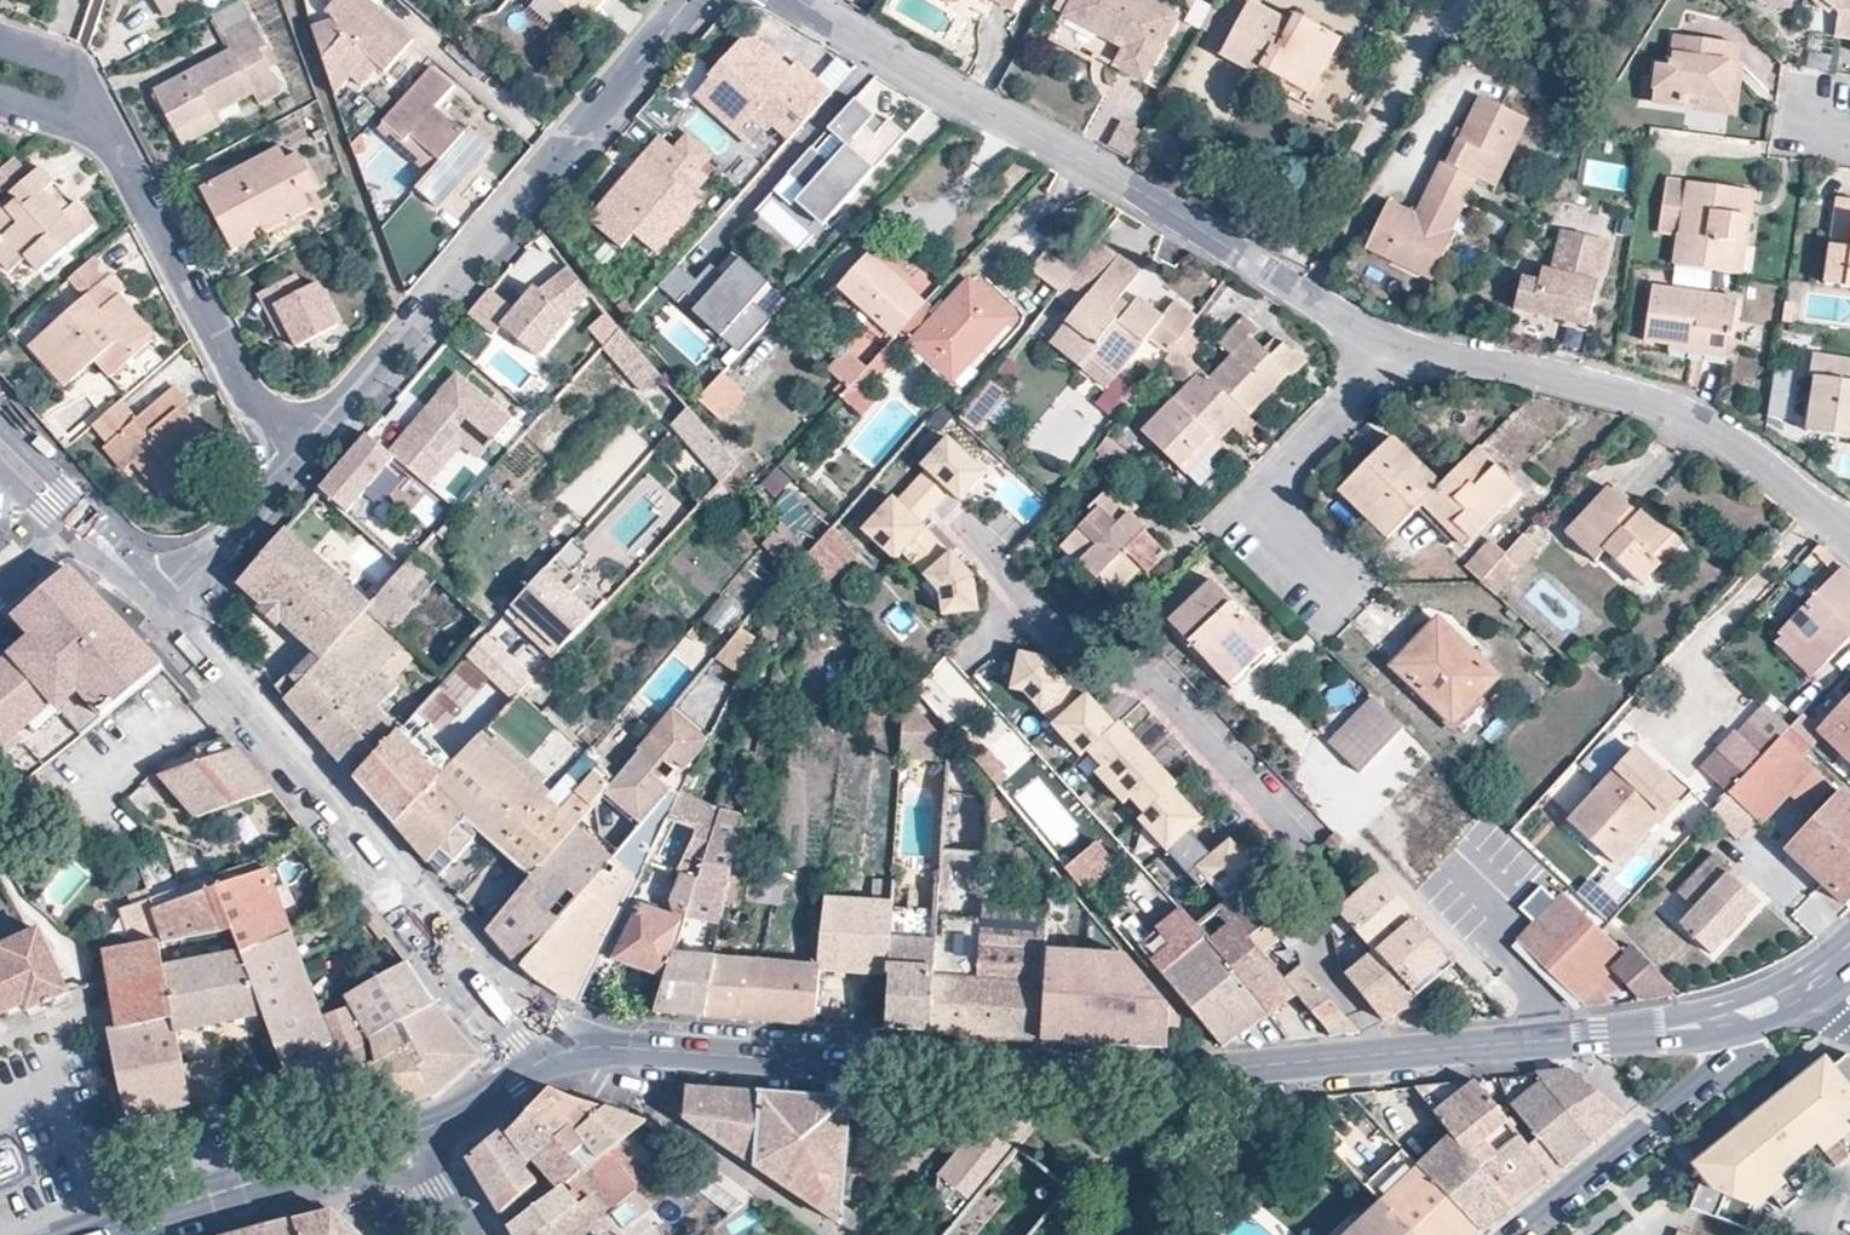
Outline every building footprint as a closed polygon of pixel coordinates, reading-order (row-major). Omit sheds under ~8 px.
[(165,18),(196,0),(155,0),(165,18)] [(316,42),(335,98),(351,80),(361,89),(379,69),(384,74),(413,41),(364,0),(336,0),(325,13),(335,21),(316,42)] [(572,13),(583,0),(558,0),(572,13)] [(1065,12),(1079,20),(1089,0),(1071,0),(1065,12)] [(1119,41),(1125,44),(1116,60),(1145,76),(1181,11),(1161,0),(1089,0),(1079,20),(1107,35),(1111,30),(1123,35),(1119,41)] [(1204,23),(1216,0),(1215,0),(1190,0),(1184,13),(1204,23)] [(1757,5),(1777,8),(1792,10),(1794,0),(1758,0),(1757,5)] [(1838,13),(1841,0),(1816,0),(1815,5),(1828,11),(1838,13)] [(1834,39),(1849,41),(1849,0),(1841,0),(1838,13),(1834,39)] [(1221,57),(1256,76),(1260,68),(1286,83),(1312,96),(1340,41),(1295,16),(1290,25),(1249,3),(1221,57)] [(260,50),(267,47),(246,7),(216,22),(231,50),(154,90),(176,135),(218,113),(254,95),(260,105),(283,93),(270,69),(260,50)] [(1107,35),(1119,41),(1123,35),(1111,30),(1107,35)] [(1725,103),(1732,44),(1675,37),(1670,68),(1657,66),(1653,84),(1651,104),(1686,109),(1688,99),(1725,103)] [(792,139),(833,93),(815,77),(809,84),(793,70),(761,40),(743,41),(712,75),(714,77),(698,95),(721,116),(741,115),(748,121),(752,116),(768,129),(774,123),(792,139)] [(486,72),(452,42),(444,50),(477,81),(486,72)] [(1741,45),(1732,44),(1725,103),(1688,99),(1686,109),(1686,112),(1737,119),(1745,65),(1739,64),(1740,53),(1741,45)] [(270,45),(267,47),(260,50),(270,69),(280,63),(270,45)] [(809,84),(815,77),(800,63),(793,70),(809,84)] [(1260,68),(1256,76),(1282,90),(1286,83),(1260,68)] [(437,209),(470,172),(477,163),(492,147),(471,128),(465,134),(436,108),(455,87),(433,69),(384,122),(386,125),(380,131),(429,176),(416,189),(437,209)] [(1651,104),(1653,84),(1645,83),(1641,103),(1651,104)] [(1433,177),(1471,195),(1478,180),(1496,188),(1527,122),(1479,98),(1458,140),(1446,164),(1440,161),(1433,177)] [(834,216),(907,135),(890,120),(885,125),(875,135),(866,127),(875,116),(856,99),(788,175),(834,216)] [(218,113),(176,135),(182,147),(220,127),(219,125),(225,123),(218,113)] [(738,132),(748,121),(741,115),(721,116),(738,132)] [(875,135),(885,125),(875,116),(866,127),(875,135)] [(714,152),(687,129),(673,147),(699,169),(714,152)] [(673,147),(661,137),(644,157),(653,165),(643,178),(634,170),(590,223),(623,250),(636,236),(639,239),(651,225),(669,241),(701,203),(693,195),(708,177),(699,169),(673,147)] [(1446,164),(1458,140),(1451,137),(1440,161),(1446,164)] [(201,189),(228,240),(250,228),(253,234),(263,229),(267,235),(285,224),(282,218),(290,215),(294,220),(313,210),(305,195),(318,188),(300,153),(287,160),(279,148),(201,189)] [(653,165),(644,157),(634,170),(643,178),(653,165)] [(16,159),(0,173),(0,196),(6,191),(14,202),(4,212),(1,208),(0,210),(0,262),(10,273),(25,260),(39,274),(96,223),(76,202),(71,206),(65,212),(45,191),(52,185),(55,182),(41,167),(30,176),(16,159)] [(477,163),(470,172),(474,175),(481,168),(477,163)] [(834,216),(788,175),(770,195),(816,236),(834,216)] [(1454,231),(1471,195),(1433,177),(1416,213),(1389,200),(1366,250),(1433,282),(1457,232),(1454,231)] [(1729,242),(1748,244),(1751,217),(1732,214),(1736,189),(1666,179),(1659,235),(1676,237),(1688,239),(1684,267),(1724,273),(1729,242)] [(65,212),(71,206),(52,185),(45,191),(65,212)] [(1755,192),(1736,189),(1732,214),(1751,217),(1753,203),(1755,192)] [(1836,198),(1825,285),(1849,289),(1849,200),(1836,198)] [(1564,232),(1601,240),(1605,222),(1570,215),(1564,232)] [(1632,222),(1621,219),(1618,238),(1628,241),(1632,222)] [(657,254),(669,241),(651,225),(639,239),(657,254)] [(250,228),(228,240),(234,252),(257,240),(253,234),(250,228)] [(1609,242),(1601,240),(1564,232),(1561,231),(1550,271),(1543,271),(1539,281),(1523,278),(1515,312),(1559,323),(1562,310),(1590,316),(1609,242)] [(1676,237),(1672,265),(1684,267),(1688,239),(1676,237)] [(1080,263),(1101,279),(1119,256),(1099,240),(1080,263)] [(1059,292),(1080,263),(1052,241),(1030,270),(1059,292)] [(1724,273),(1744,276),(1748,244),(1729,242),(1724,273)] [(903,328),(924,305),(869,253),(838,286),(894,338),(903,328)] [(1190,327),(1197,317),(1177,299),(1164,315),(1139,296),(1131,307),(1126,313),(1115,304),(1119,297),(1140,271),(1120,255),(1119,256),(1101,279),(1050,344),(1080,367),(1088,357),(1115,379),(1147,338),(1169,355),(1176,345),(1186,332),(1190,327)] [(772,319),(753,302),(769,284),(740,258),(718,283),(704,271),(696,280),(679,265),(659,286),(678,303),(687,293),(699,305),(727,329),(721,337),(740,354),(772,319)] [(108,276),(93,259),(67,281),(82,299),(27,349),(64,389),(93,362),(109,379),(157,337),(142,321),(136,327),(113,301),(120,296),(128,288),(113,272),(108,276)] [(711,264),(704,271),(718,283),(724,276),(711,264)] [(567,315),(591,297),(569,270),(540,293),(536,289),(516,311),(502,327),(537,358),(571,319),(567,315)] [(259,295),(275,327),(283,323),(289,333),(297,348),(340,324),(318,283),(304,290),(296,274),(259,295)] [(937,316),(924,305),(903,328),(952,374),(966,359),(959,352),(966,345),(979,345),(1004,319),(968,284),(937,316)] [(1643,344),(1669,347),(1670,343),(1729,352),(1737,300),(1652,288),(1643,344)] [(502,327),(516,311),(491,290),(469,315),(494,337),(502,327)] [(142,321),(120,296),(113,301),(136,327),(142,321)] [(1126,313),(1131,307),(1119,297),(1115,304),(1126,313)] [(636,312),(626,300),(618,306),(629,320),(636,312)] [(727,329),(699,305),(693,312),(721,337),(727,329)] [(1783,323),(1792,324),(1795,308),(1786,306),(1783,323)] [(1587,329),(1590,316),(1562,310),(1559,323),(1587,329)] [(606,313),(588,327),(599,342),(617,329),(606,313)] [(1246,413),(1248,415),(1289,374),(1292,377),(1307,361),(1296,349),(1294,351),(1285,343),(1278,349),(1271,342),(1264,348),(1253,338),(1260,331),(1243,317),(1220,341),(1234,355),(1212,380),(1246,413)] [(283,323),(275,327),(282,337),(289,333),(283,323)] [(1195,332),(1190,327),(1186,332),(1191,338),(1195,332)] [(645,397),(663,378),(620,329),(602,350),(645,397)] [(1191,338),(1186,332),(1176,345),(1194,363),(1205,351),(1191,338)] [(1277,335),(1271,342),(1278,349),(1285,343),(1277,335)] [(907,352),(893,339),(866,368),(847,389),(840,397),(863,416),(879,399),(870,391),(907,352)] [(1670,343),(1669,347),(1668,353),(1728,362),(1729,352),(1670,343)] [(966,359),(979,345),(966,345),(959,352),(966,359)] [(1176,345),(1169,355),(1165,361),(1176,372),(1183,366),(1195,377),(1202,370),(1194,363),(1176,345)] [(847,389),(866,368),(847,352),(827,372),(847,389)] [(1814,356),(1803,425),(1808,426),(1807,433),(1849,439),(1849,362),(1814,356)] [(1088,357),(1080,367),(1108,389),(1115,379),(1088,357)] [(1006,360),(958,415),(976,431),(1024,376),(1006,360)] [(1183,366),(1176,372),(1175,373),(1187,385),(1195,377),(1183,366)] [(1220,440),(1233,427),(1246,413),(1212,380),(1202,370),(1195,377),(1187,385),(1143,432),(1201,487),(1215,472),(1210,467),(1211,459),(1221,449),(1220,440)] [(1786,421),(1794,374),(1775,371),(1767,418),(1786,421)] [(746,393),(723,372),(698,399),(722,420),(746,393)] [(460,446),(476,428),(493,442),(509,424),(455,378),(427,411),(431,415),(425,423),(420,419),(388,456),(393,461),(424,488),(460,446)] [(690,409),(690,408),(663,378),(645,397),(673,428),(690,409)] [(1129,407),(1143,391),(1133,383),(1120,401),(1129,407)] [(139,419),(121,400),(119,401),(107,411),(92,425),(108,445),(105,448),(124,471),(133,463),(164,499),(169,494),(175,500),(205,473),(190,447),(203,434),(187,417),(181,409),(185,406),(190,402),(176,386),(139,419)] [(107,411),(119,401),(104,386),(92,394),(107,411)] [(193,413),(185,406),(181,409),(187,417),(193,413)] [(724,447),(690,409),(673,428),(721,482),(739,464),(736,461),(724,447)] [(425,423),(431,415),(427,411),(420,419),(425,423)] [(1245,438),(1258,424),(1248,415),(1246,413),(1233,427),(1245,438)] [(478,461),(493,442),(476,428),(460,446),(478,461)] [(737,436),(724,447),(736,461),(748,450),(737,436)] [(1097,450),(1118,470),(1130,457),(1109,436),(1097,450)] [(61,441),(66,447),(71,443),(65,437),(61,441)] [(345,516),(393,461),(388,456),(365,437),(317,493),(345,516)] [(1423,503),(1440,486),(1392,437),(1373,455),(1378,460),(1365,474),(1367,476),(1346,497),(1388,538),(1418,508),(1423,503)] [(925,470),(914,482),(939,504),(950,493),(960,501),(985,473),(947,438),(921,466),(925,470)] [(1519,490),(1478,448),(1440,486),(1423,503),(1437,518),(1443,512),(1471,541),(1519,490)] [(1097,450),(1094,455),(1114,475),(1118,470),(1097,450)] [(1340,490),(1346,497),(1367,476),(1365,474),(1378,460),(1373,455),(1340,490)] [(740,467),(739,464),(721,482),(736,499),(753,483),(740,467)] [(772,469),(761,491),(779,500),(789,478),(772,469)] [(939,504),(914,482),(897,502),(892,497),(862,531),(895,561),(902,553),(917,537),(926,528),(921,523),(910,513),(917,507),(927,517),(939,504)] [(1624,515),(1631,509),(1608,487),(1566,534),(1595,562),(1605,551),(1640,585),(1660,564),(1652,556),(1674,533),(1645,506),(1637,514),(1630,521),(1624,515)] [(1129,512),(1120,503),(1107,490),(1088,509),(1093,514),(1062,545),(1069,551),(1056,564),(1081,590),(1095,577),(1114,596),(1143,568),(1129,555),(1125,551),(1137,540),(1141,544),(1147,537),(1143,533),(1147,530),(1129,512)] [(792,495),(774,508),(792,531),(810,518),(792,495)] [(1128,496),(1120,503),(1129,512),(1137,506),(1128,496)] [(1459,551),(1471,541),(1443,512),(1437,518),(1423,503),(1418,508),(1459,551)] [(927,517),(917,507),(910,513),(921,523),(927,517)] [(1637,514),(1631,509),(1624,515),(1630,521),(1637,514)] [(1401,555),(1431,523),(1418,511),(1389,543),(1401,555)] [(799,543),(783,522),(762,544),(788,571),(793,566),(793,564),(798,547),(799,543)] [(438,534),(443,540),(454,529),(448,523),(438,534)] [(917,537),(902,553),(939,594),(942,616),(978,610),(973,577),(950,552),(948,553),(926,528),(917,537)] [(841,574),(859,551),(831,529),(813,552),(841,574)] [(1520,566),(1542,541),(1528,529),(1506,554),(1520,566)] [(1652,556),(1660,564),(1682,540),(1674,533),(1652,556)] [(314,652),(322,659),(367,609),(282,535),(239,584),(314,652)] [(554,659),(607,603),(574,573),(590,555),(573,539),(506,613),(554,659)] [(1481,581),(1506,554),(1490,539),(1465,566),(1481,581)] [(1125,551),(1129,555),(1141,544),(1137,540),(1125,551)] [(1843,566),(1820,544),(1813,552),(1835,575),(1843,566)] [(1520,566),(1506,554),(1481,581),(1495,594),(1520,566)] [(286,699),(356,777),(399,730),(385,714),(395,704),(388,698),(399,687),(394,682),(383,671),(388,665),(399,676),(418,656),(440,676),(487,623),(415,557),(367,609),(322,659),(286,699)] [(1849,639),(1849,573),(1843,566),(1835,575),(1788,625),(1791,629),(1825,665),(1849,639)] [(116,622),(70,569),(18,612),(36,634),(0,664),(0,754),(23,735),(19,730),(29,722),(54,701),(62,711),(80,732),(160,666),(116,622)] [(1234,602),(1212,580),(1168,620),(1233,690),(1260,665),(1256,661),(1273,644),(1246,616),(1243,617),(1232,604),(1234,602)] [(719,597),(705,619),(725,631),(739,610),(719,597)] [(1494,677),(1437,624),(1397,666),(1453,720),(1494,677)] [(1779,634),(1782,638),(1791,629),(1788,625),(1779,634)] [(1814,676),(1825,665),(1791,629),(1782,638),(1778,642),(1814,676)] [(755,639),(741,630),(719,659),(738,672),(755,639)] [(510,658),(486,635),(468,656),(491,678),(510,658)] [(276,688),(286,699),(322,659),(314,652),(293,674),(290,672),(276,688)] [(1025,692),(1054,724),(1082,699),(1045,658),(1019,652),(1011,690),(1025,692)] [(533,680),(510,658),(491,678),(514,700),(520,694),(532,681),(533,680)] [(383,671),(394,682),(399,676),(388,665),(383,671)] [(1643,683),(1649,677),(1646,675),(1640,681),(1643,683)] [(1652,680),(1649,677),(1643,683),(1646,686),(1652,680)] [(520,694),(534,707),(546,693),(532,681),(520,694)] [(476,826),(502,849),(587,753),(534,707),(520,694),(514,700),(440,779),(396,825),(440,876),(453,860),(454,861),(472,841),(471,840),(476,835),(471,831),(476,826)] [(1082,699),(1053,726),(1082,757),(1088,751),(1116,725),(1087,694),(1082,699)] [(1362,771),(1406,726),(1373,695),(1330,739),(1362,771)] [(1819,730),(1849,759),(1849,698),(1819,730)] [(37,732),(62,711),(54,701),(29,722),(37,732)] [(1763,757),(1790,728),(1766,704),(1738,734),(1763,757)] [(704,747),(711,733),(678,705),(641,748),(627,765),(616,780),(602,796),(639,828),(673,788),(704,747)] [(900,756),(949,760),(950,745),(918,708),(903,707),(900,756)] [(1116,725),(1088,751),(1102,766),(1096,773),(1110,788),(1149,752),(1119,722),(1116,725)] [(1810,746),(1790,728),(1763,757),(1729,793),(1756,819),(1761,824),(1815,767),(1802,755),(1810,746)] [(356,777),(396,825),(440,779),(399,730),(356,777)] [(1709,774),(1729,793),(1763,757),(1738,734),(1736,732),(1718,751),(1725,757),(1709,774)] [(272,792),(224,736),(193,748),(198,763),(160,776),(197,818),(272,792)] [(1638,744),(1633,750),(1655,770),(1660,764),(1638,744)] [(533,876),(576,827),(582,820),(602,796),(616,780),(606,771),(595,762),(602,755),(592,747),(587,753),(502,849),(533,876)] [(972,758),(991,780),(1001,771),(981,749),(972,758)] [(1655,770),(1633,750),(1567,822),(1608,860),(1655,809),(1667,820),(1692,793),(1686,788),(1680,794),(1655,770)] [(1149,752),(1110,788),(1125,804),(1131,798),(1146,814),(1157,803),(1175,787),(1179,783),(1149,752)] [(606,771),(616,780),(627,765),(619,758),(606,771)] [(1146,814),(1139,819),(1168,851),(1186,834),(1191,829),(1203,818),(1175,787),(1157,803),(1146,814)] [(613,859),(521,967),(536,982),(579,1005),(648,864),(681,794),(673,788),(639,828),(619,851),(613,859)] [(1847,904),(1849,900),(1849,800),(1840,791),(1786,849),(1847,904)] [(687,915),(721,809),(682,793),(681,794),(648,864),(680,876),(670,901),(676,917),(642,906),(616,960),(667,978),(674,955),(687,915)] [(1737,839),(1756,819),(1729,793),(1710,813),(1737,839)] [(742,815),(721,809),(687,915),(721,925),(723,913),(725,901),(730,876),(734,856),(742,815)] [(1655,809),(1608,860),(1620,871),(1667,820),(1655,809)] [(576,827),(613,859),(619,851),(582,820),(576,827)] [(505,950),(521,967),(613,859),(576,827),(533,876),(487,930),(505,950)] [(1186,834),(1168,851),(1202,888),(1210,882),(1221,874),(1245,852),(1232,838),(1214,854),(1191,829),(1186,834)] [(1064,866),(1081,887),(1113,860),(1096,839),(1064,866)] [(933,903),(968,911),(979,858),(945,850),(933,903)] [(1221,874),(1210,882),(1228,900),(1238,892),(1250,906),(1274,884),(1245,852),(1221,874)] [(1733,869),(1715,852),(1678,891),(1695,907),(1679,924),(1709,953),(1726,935),(1717,927),(1733,910),(1742,918),(1758,901),(1742,886),(1729,873),(1733,869)] [(149,899),(153,909),(268,869),(263,858),(149,899)] [(1733,869),(1729,873),(1742,886),(1748,879),(1736,866),(1733,869)] [(264,1014),(292,1083),(379,1089),(368,1066),(365,1040),(368,1038),(351,1010),(323,1020),(268,869),(153,909),(151,910),(162,941),(165,940),(166,942),(233,931),(241,953),(264,1014)] [(763,903),(767,873),(749,870),(745,901),(763,903)] [(785,876),(767,873),(763,903),(781,906),(785,876)] [(730,876),(725,901),(740,904),(744,878),(730,876)] [(1377,877),(1338,911),(1374,951),(1413,994),(1449,962),(1413,921),(1416,918),(1377,877)] [(892,901),(894,881),(874,880),(872,901),(892,901)] [(1575,893),(1601,919),(1613,906),(1587,881),(1575,893)] [(1535,923),(1556,902),(1540,887),(1520,908),(1535,923)] [(1266,926),(1253,910),(1250,906),(1238,892),(1228,900),(1196,926),(1269,1015),(1298,995),(1285,979),(1264,955),(1250,939),(1266,926)] [(1603,931),(1563,893),(1556,902),(1535,923),(1518,941),(1581,1001),(1598,983),(1613,968),(1622,959),(1626,954),(1633,947),(1610,925),(1603,931)] [(1673,894),(1659,911),(1677,925),(1691,909),(1673,894)] [(819,972),(889,976),(889,964),(890,948),(892,911),(892,901),(872,901),(825,898),(820,966),(819,972)] [(120,910),(133,946),(159,942),(162,941),(151,910),(153,909),(149,899),(120,910)] [(1045,949),(1048,906),(982,902),(981,918),(936,914),(935,951),(934,965),(930,1033),(1039,1041),(1045,949)] [(1167,950),(1196,926),(1179,908),(1151,930),(1167,950)] [(1726,935),(1742,918),(1733,910),(1717,927),(1726,935)] [(889,976),(886,1030),(930,1033),(934,965),(935,951),(936,914),(892,911),(890,948),(889,964),(889,976)] [(1269,1015),(1196,926),(1167,950),(1151,930),(1136,942),(1222,1046),(1269,1015)] [(1264,955),(1280,941),(1266,926),(1250,939),(1264,955)] [(24,1005),(28,1012),(68,994),(39,931),(18,941),(0,949),(0,952),(3,959),(0,961),(0,1016),(24,1005)] [(18,941),(16,937),(0,944),(0,949),(18,941)] [(103,951),(108,980),(117,1029),(109,1031),(127,1119),(192,1105),(184,1066),(177,1032),(164,968),(159,942),(133,946),(103,951)] [(1669,996),(1676,991),(1633,947),(1626,954),(1622,959),(1613,968),(1643,1000),(1669,996)] [(1167,1006),(1123,954),(1101,953),(1100,965),(1084,964),(1068,963),(1068,950),(1045,949),(1039,1041),(1164,1048),(1167,1006)] [(1084,964),(1085,951),(1068,950),(1068,963),(1084,964)] [(1100,965),(1101,953),(1085,951),(1084,964),(1100,965)] [(1384,1021),(1421,1003),(1413,994),(1374,951),(1346,975),(1384,1021)] [(164,968),(177,1032),(264,1014),(241,953),(164,968)] [(679,1015),(704,1017),(716,958),(674,955),(667,978),(655,1013),(679,1015)] [(704,1017),(786,1023),(792,964),(716,958),(704,1017)] [(345,998),(351,1010),(368,1038),(370,1038),(383,1031),(395,1025),(402,1021),(436,1003),(408,963),(345,998)] [(786,1023),(815,1024),(819,972),(820,966),(792,964),(786,1023)] [(1330,1035),(1359,1032),(1302,966),(1285,979),(1298,995),(1322,1025),(1330,1035)] [(1586,1006),(1611,1003),(1598,983),(1581,1001),(1586,1006)] [(383,1031),(421,1102),(435,1097),(480,1060),(481,1056),(436,1003),(402,1021),(414,1045),(408,1048),(395,1025),(383,1031)] [(368,1066),(379,1089),(421,1102),(383,1031),(370,1038),(375,1062),(368,1066)] [(1702,1160),(1707,1172),(1683,1207),(1760,1234),(1765,1206),(1785,1217),(1849,1164),(1849,1065),(1849,1066),(1838,1049),(1702,1160)] [(184,1066),(192,1105),(228,1097),(221,1059),(184,1066)] [(1572,1072),(1538,1075),(1592,1143),(1625,1116),(1572,1072)] [(1592,1143),(1538,1075),(1501,1079),(1510,1105),(1537,1139),(1528,1146),(1552,1175),(1592,1143)] [(1509,1123),(1476,1082),(1447,1084),(1470,1113),(1448,1130),(1452,1136),(1478,1168),(1497,1154),(1487,1141),(1509,1123)] [(1470,1113),(1447,1084),(1415,1087),(1448,1130),(1470,1113)] [(755,1166),(760,1092),(686,1088),(684,1119),(755,1166)] [(575,1133),(604,1108),(572,1099),(550,1089),(527,1113),(570,1157),(585,1144),(575,1133)] [(843,1204),(851,1099),(760,1092),(755,1166),(841,1223),(843,1204)] [(1018,1147),(1052,1105),(997,1103),(939,1174),(937,1201),(959,1219),(1018,1147)] [(644,1123),(604,1108),(575,1133),(585,1144),(599,1160),(621,1143),(633,1134),(646,1124),(644,1123)] [(570,1157),(527,1113),(516,1124),(503,1129),(529,1165),(534,1161),(546,1175),(572,1159),(570,1157)] [(529,1165),(503,1129),(502,1129),(468,1158),(501,1214),(538,1183),(524,1168),(529,1165)] [(653,1157),(633,1134),(621,1143),(641,1167),(653,1157)] [(1501,1217),(1511,1208),(1478,1168),(1452,1136),(1418,1167),(1482,1232),(1501,1217)] [(1552,1175),(1528,1146),(1520,1136),(1497,1154),(1478,1168),(1511,1208),(1552,1175)] [(599,1160),(582,1171),(565,1183),(582,1203),(538,1234),(581,1234),(604,1217),(664,1169),(655,1159),(653,1157),(641,1167),(621,1143),(599,1160)] [(664,1169),(684,1152),(673,1144),(655,1159),(664,1169)] [(1381,1203),(1418,1167),(1403,1151),(1365,1187),(1381,1203)] [(565,1183),(582,1171),(572,1159),(546,1175),(558,1188),(565,1183)] [(755,1196),(706,1161),(699,1170),(700,1171),(701,1172),(707,1176),(714,1181),(719,1185),(722,1188),(743,1207),(745,1205),(755,1197),(755,1196)] [(1482,1232),(1418,1167),(1381,1203),(1411,1234),(1478,1234),(1482,1232)] [(565,1183),(558,1188),(509,1226),(514,1234),(538,1234),(582,1203),(565,1183)] [(765,1203),(755,1197),(745,1205),(755,1213),(765,1203)] [(1381,1203),(1348,1234),(1411,1234),(1381,1203)] [(841,1223),(858,1234),(866,1221),(843,1204),(841,1223)] [(295,1221),(299,1234),(359,1234),(333,1212),(295,1221)] [(604,1217),(581,1234),(618,1234),(604,1217)] [(240,1234),(299,1234),(295,1221),(240,1234)]
